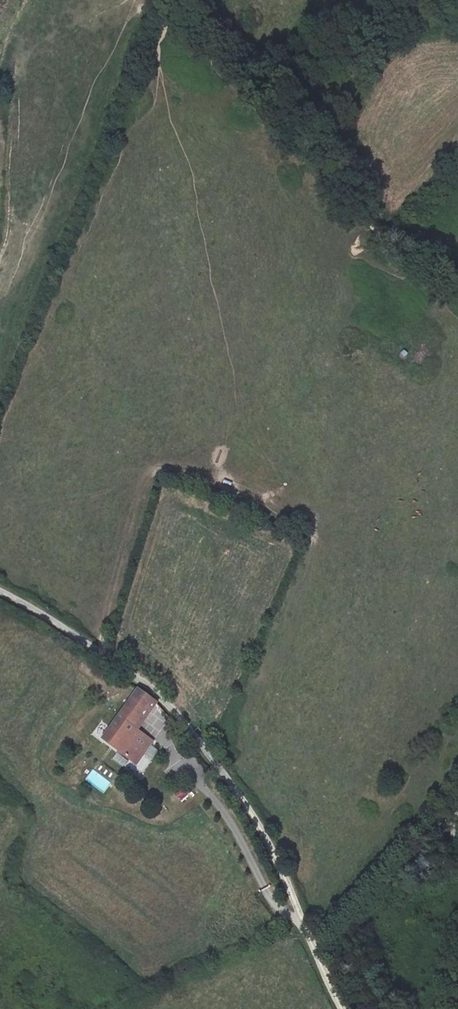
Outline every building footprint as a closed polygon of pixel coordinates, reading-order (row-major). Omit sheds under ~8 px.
[(155,704),(140,692),(105,740),(131,759),(138,763),(153,741),(138,730),(155,704)] [(144,756),(150,761),(158,752),(152,747),(144,756)] [(103,794),(111,783),(93,769),(85,779),(103,794)] [(193,793),(186,785),(176,794),(182,801),(193,793)]
